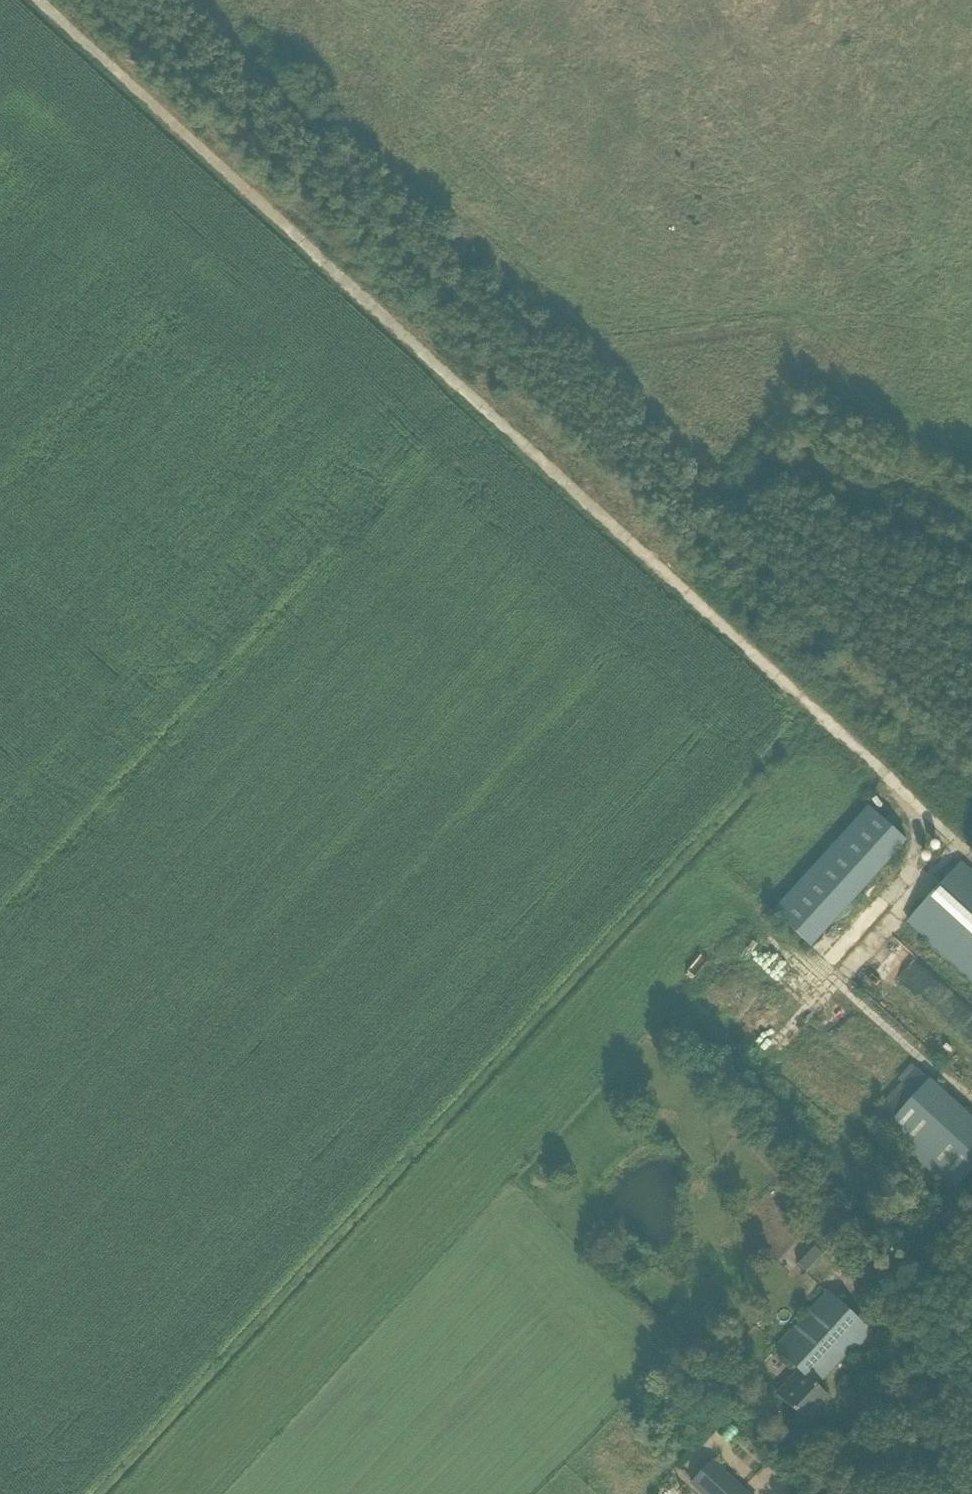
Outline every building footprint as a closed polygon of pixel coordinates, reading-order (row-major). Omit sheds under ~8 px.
[(811,947),(908,841),(869,806),(773,912),(811,947)] [(910,923),(971,980),(971,874),(962,865),(910,923)] [(971,1171),(971,1118),(911,1064),(905,1071),(909,1074),(871,1117),(953,1193),(971,1171)] [(837,1207),(810,1239),(832,1258),(860,1226),(837,1207)] [(785,1401),(795,1411),(810,1424),(822,1411),(818,1408),(829,1396),(818,1386),(842,1359),(848,1365),(875,1335),(860,1321),(827,1292),(775,1350),(806,1377),(785,1401)] [(713,1461),(692,1483),(704,1493),(748,1493),(713,1461)]
